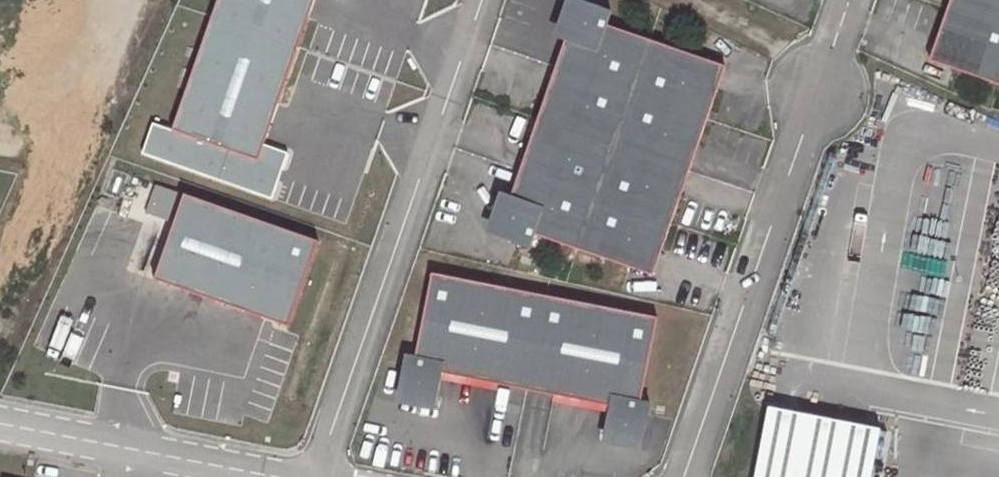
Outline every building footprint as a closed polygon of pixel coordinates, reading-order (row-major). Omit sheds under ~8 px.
[(174,127),(260,157),(265,143),(316,0),(220,0),(174,127)] [(493,232),(529,245),(534,232),(653,273),(726,65),(608,23),(612,10),(585,0),(575,0),(562,37),(567,39),(512,193),(507,191),(493,232)] [(931,59),(998,84),(998,0),(952,0),(931,59)] [(260,157),(174,127),(158,121),(145,155),(272,201),(289,152),(265,143),(260,157)] [(159,281),(191,196),(160,185),(129,269),(159,281)] [(191,196),(159,281),(291,329),(322,245),(191,196)] [(406,355),(398,396),(435,403),(443,363),(612,396),(604,437),(641,444),(649,403),(640,402),(656,318),(431,273),(415,357),(406,355)] [(769,408),(757,476),(863,476),(872,425),(769,408)]
